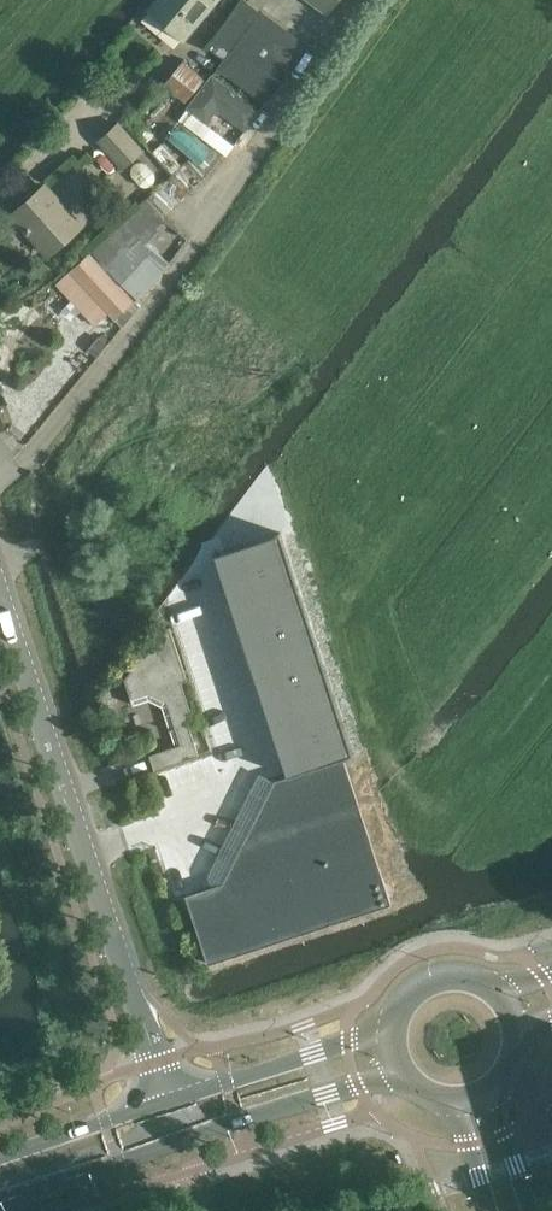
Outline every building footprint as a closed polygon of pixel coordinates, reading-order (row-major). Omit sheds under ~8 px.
[(215,0),(158,0),(151,9),(184,37),(215,0)] [(210,48),(222,56),(215,66),(267,104),(301,58),(299,57),(308,44),(248,0),(245,0),(210,48)] [(330,12),(339,0),(314,0),(330,12)] [(180,98),(187,104),(205,79),(185,65),(181,62),(164,86),(180,97),(180,98)] [(205,80),(187,104),(209,119),(217,108),(246,130),(262,108),(211,71),(205,80)] [(142,149),(119,124),(101,140),(124,165),(142,149)] [(205,178),(190,161),(163,185),(178,201),(205,178)] [(81,225),(46,185),(13,214),(49,254),(81,225)] [(153,231),(169,215),(149,196),(90,248),(107,266),(119,254),(123,258),(124,256),(132,264),(146,249),(144,246),(148,242),(153,231)] [(138,299),(168,263),(170,261),(157,250),(148,252),(146,249),(132,264),(124,256),(123,258),(119,254),(107,266),(138,299)] [(125,290),(90,251),(57,283),(96,324),(110,312),(123,326),(140,305),(134,301),(134,300),(125,290)] [(281,532),(217,553),(289,773),(353,751),(281,532)] [(196,721),(182,680),(188,678),(171,626),(155,631),(157,635),(125,678),(134,704),(136,704),(135,704),(149,699),(162,705),(170,729),(170,730),(177,728),(182,743),(150,754),(155,768),(199,753),(189,723),(196,721)] [(392,902),(344,756),(288,775),(274,779),(275,780),(266,798),(256,801),(252,808),(255,818),(223,882),(186,894),(208,963),(392,902)]
